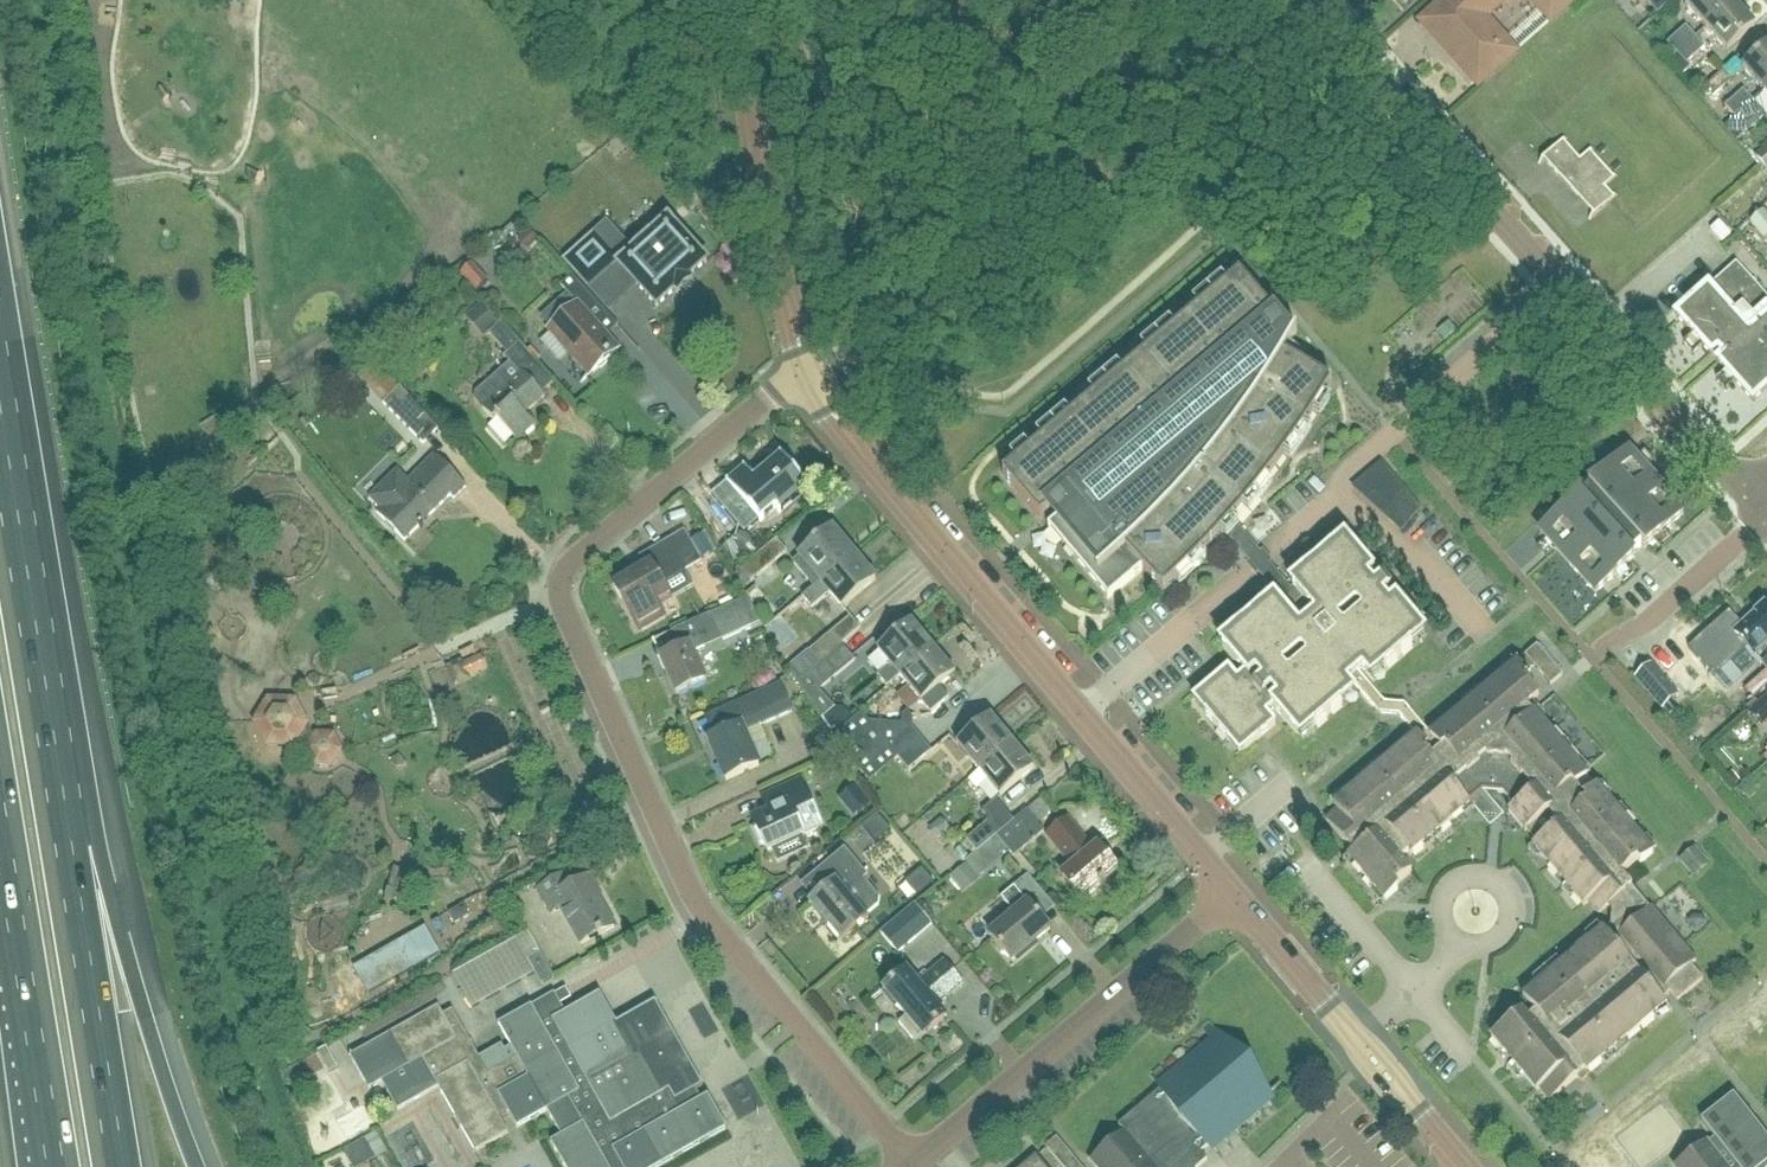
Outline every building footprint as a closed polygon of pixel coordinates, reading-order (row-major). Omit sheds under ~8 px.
[(1422,23),(1479,87),(1516,54),(1520,50),(1492,20),(1492,18),(1513,0),(1448,0),(1422,23)] [(1548,25),(1551,22),(1551,23),(1574,2),(1572,0),(1525,0),(1548,25)] [(1675,0),(1654,0),(1649,4),(1658,15),(1675,0)] [(1735,4),(1731,0),(1693,0),(1686,6),(1707,29),(1735,4)] [(1735,4),(1707,29),(1727,52),(1755,26),(1735,4)] [(1667,45),(1677,56),(1696,39),(1686,28),(1667,45)] [(1672,60),(1668,63),(1682,78),(1691,69),(1687,66),(1705,49),(1696,39),(1677,56),(1672,60)] [(1766,90),(1766,48),(1744,69),(1765,93),(1766,90)] [(1733,81),(1724,71),(1704,88),(1713,98),(1733,81)] [(1735,120),(1753,103),(1743,92),(1724,108),(1734,119),(1735,120)] [(1735,120),(1734,119),(1723,128),(1736,143),(1766,118),(1762,113),(1753,103),(1735,120)] [(1563,143),(1539,164),(1590,222),(1615,200),(1604,189),(1615,180),(1590,152),(1580,161),(1563,143)] [(1754,157),(1766,173),(1766,146),(1754,157)] [(1766,245),(1766,233),(1752,221),(1736,240),(1756,257),(1766,245)] [(692,284),(689,281),(707,265),(668,222),(632,255),(626,248),(614,259),(595,238),(567,263),(594,293),(620,269),(657,310),(675,294),(678,297),(692,284)] [(1721,243),(1730,235),(1719,223),(1710,231),(1721,243)] [(1736,264),(1708,289),(1676,317),(1711,356),(1716,352),(1722,359),(1717,363),(1752,403),(1766,390),(1766,308),(1766,307),(1766,299),(1736,264)] [(487,285),(471,268),(461,277),(477,294),(487,285)] [(607,338),(617,328),(572,277),(560,287),(577,306),(549,332),(589,377),(618,351),(607,338)] [(1276,320),(1243,281),(1242,279),(1005,476),(1040,521),(1052,512),(1059,522),(1050,529),(1051,531),(1053,530),(1109,598),(1108,599),(1108,601),(1144,572),(1164,594),(1224,535),(1268,587),(1279,601),(1291,590),(1274,572),(1231,522),(1254,495),(1279,462),(1331,385),(1284,357),(1291,344),(1289,343),(1290,341),(1274,323),(1276,320)] [(719,330),(722,310),(694,306),(691,327),(719,330)] [(482,337),(495,324),(479,308),(467,321),(482,337)] [(554,384),(501,324),(490,334),(506,356),(503,358),(509,364),(475,394),(475,403),(492,422),(495,419),(498,422),(488,432),(504,449),(514,440),(516,443),(534,427),(524,416),(544,398),(542,395),(554,384)] [(1455,331),(1448,324),(1438,334),(1444,341),(1455,331)] [(398,390),(375,363),(362,375),(386,402),(383,405),(423,446),(438,431),(400,388),(398,390)] [(1580,497),(1541,531),(1545,536),(1596,594),(1635,559),(1632,555),(1641,547),(1645,551),(1684,516),(1629,453),(1590,488),(1591,489),(1581,498),(1580,497)] [(466,489),(434,457),(409,483),(398,472),(369,500),(380,511),(376,514),(404,543),(451,497),(454,501),(466,489)] [(754,483),(744,472),(728,486),(729,487),(714,500),(742,533),(721,551),(738,572),(760,554),(744,535),(759,522),(761,524),(776,510),(780,516),(808,492),(781,460),(754,483)] [(1401,531),(1419,510),(1393,479),(1392,478),(1387,472),(1381,464),(1372,472),(1352,488),(1401,531)] [(821,586),(855,558),(834,532),(800,560),(820,585),(821,586)] [(684,535),(640,561),(646,572),(614,590),(631,621),(633,620),(642,635),(665,622),(656,607),(668,600),(661,587),(701,564),(700,561),(714,554),(704,537),(690,545),(684,535)] [(760,554),(738,572),(749,585),(787,553),(776,540),(760,554)] [(1373,574),(1347,542),(1333,554),(1329,550),(1315,561),(1301,573),(1305,578),(1291,590),(1304,605),(1290,617),(1278,602),(1264,614),(1260,610),(1232,633),(1236,638),(1222,649),(1244,676),(1237,682),(1228,671),(1197,698),(1209,712),(1204,716),(1228,743),(1232,740),(1244,754),(1276,727),(1267,717),(1274,711),(1296,737),(1310,725),(1314,730),(1342,706),(1338,702),(1352,690),(1347,684),(1350,681),(1358,675),(1357,674),(1360,671),(1365,677),(1379,665),(1383,670),(1411,646),(1407,642),(1421,630),(1394,599),(1387,605),(1381,598),(1389,592),(1379,580),(1372,587),(1366,580),(1373,574)] [(821,586),(820,585),(803,599),(812,610),(830,597),(842,612),(876,584),(855,558),(821,586)] [(681,652),(660,662),(676,697),(706,684),(694,657),(723,644),(722,642),(762,623),(747,599),(710,615),(711,617),(673,634),(681,652)] [(1688,650),(1714,680),(1748,650),(1754,656),(1766,645),(1766,610),(1764,607),(1741,627),(1729,613),(1688,650)] [(899,680),(933,651),(912,626),(909,629),(898,617),(881,632),(891,644),(878,655),(889,668),(877,677),(887,689),(899,680)] [(766,630),(780,653),(798,639),(781,618),(766,630)] [(819,667),(843,647),(843,646),(859,631),(851,621),(810,655),(819,667)] [(843,647),(819,667),(799,684),(821,721),(835,710),(820,692),(856,662),(843,647)] [(1551,687),(1563,676),(1537,647),(1525,657),(1551,687)] [(955,677),(933,651),(899,680),(921,706),(929,714),(947,698),(940,690),(955,677)] [(469,679),(489,671),(481,656),(462,663),(469,679)] [(1664,673),(1677,696),(1699,683),(1685,660),(1664,673)] [(1634,679),(1662,710),(1676,698),(1649,666),(1634,679)] [(1338,812),(1327,822),(1352,853),(1347,858),(1384,902),(1397,891),(1395,889),(1412,875),(1401,862),(1451,821),(1484,794),(1502,795),(1513,808),(1508,813),(1524,832),(1525,834),(1529,831),(1538,842),(1532,847),(1583,908),(1587,905),(1592,911),(1597,917),(1608,908),(1632,888),(1622,876),(1638,862),(1641,865),(1653,854),(1595,789),(1533,714),(1526,707),(1537,697),(1512,667),(1432,735),(1435,739),(1433,741),(1403,706),(1400,705),(1383,704),(1358,675),(1350,681),(1379,716),(1399,718),(1424,748),(1421,750),(1412,739),(1333,806),(1338,812)] [(727,784),(758,770),(748,748),(766,741),(761,729),(792,715),(780,688),(708,721),(717,741),(709,745),(727,784)] [(1766,724),(1766,696),(1747,714),(1761,729),(1766,724)] [(307,748),(314,737),(308,728),(310,726),(296,700),(267,699),(252,724),(267,749),(295,750),(297,747),(307,748)] [(978,774),(1012,745),(990,719),(956,748),(978,774)] [(334,735),(315,735),(305,751),(315,768),(334,769),(344,752),(334,735)] [(835,752),(830,740),(815,747),(821,759),(835,752)] [(899,761),(908,772),(931,754),(921,742),(899,761)] [(999,799),(1033,770),(1012,745),(978,774),(999,799)] [(767,856),(804,839),(825,830),(802,782),(795,785),(761,800),(768,814),(752,821),(767,856)] [(996,836),(1014,821),(996,800),(980,812),(988,822),(966,841),(967,842),(959,849),(968,859),(996,836)] [(1027,811),(1014,821),(996,836),(1015,859),(1046,834),(1027,811)] [(877,817),(863,829),(877,845),(891,833),(877,817)] [(927,819),(903,839),(927,869),(952,849),(927,819)] [(1091,852),(1066,822),(1045,839),(1070,870),(1060,878),(1081,904),(1116,874),(1095,849),(1091,852)] [(1708,864),(1694,848),(1678,862),(1681,866),(1692,878),(1708,864)] [(868,878),(845,850),(811,878),(824,894),(808,907),(840,945),(868,923),(864,919),(879,906),(879,899),(864,881),(868,878)] [(318,877),(308,864),(292,877),(301,889),(318,877)] [(962,895),(980,880),(968,865),(950,879),(962,895)] [(573,890),(565,877),(538,893),(551,916),(560,911),(580,947),(596,938),(598,940),(615,930),(598,900),(601,899),(590,880),(573,890)] [(1014,916),(988,938),(1012,965),(1050,933),(1040,922),(1030,910),(1043,899),(1026,879),(1013,890),(1001,901),(1014,916)] [(1521,1013),(1491,1038),(1537,1092),(1539,1091),(1549,1103),(1586,1074),(1666,1006),(1661,1000),(1670,993),(1677,1002),(1703,980),(1691,967),(1696,963),(1632,888),(1608,908),(1611,912),(1610,928),(1603,930),(1522,999),(1535,1014),(1527,1020),(1521,1013)] [(310,977),(335,1020),(474,941),(449,898),(310,977)] [(898,955),(932,926),(915,906),(881,935),(898,955)] [(1695,918),(1688,924),(1697,934),(1707,925),(1701,918),(1695,918)] [(547,968),(549,967),(540,953),(525,961),(540,987),(553,979),(547,968)] [(963,988),(945,966),(918,987),(907,974),(883,994),(896,1009),(898,1008),(906,1018),(898,1024),(915,1044),(945,1019),(937,1009),(963,988)] [(553,982),(559,996),(591,983),(585,968),(553,982)] [(600,994),(565,1013),(555,994),(499,1026),(511,1048),(505,1051),(502,1046),(479,1059),(464,1032),(415,1059),(417,1063),(383,1083),(398,1111),(439,1088),(474,1151),(508,1134),(499,1118),(508,1113),(517,1129),(548,1112),(562,1137),(551,1143),(564,1166),(660,1166),(726,1130),(707,1096),(699,1100),(694,1091),(702,1086),(655,1002),(616,1023),(600,994)] [(415,1059),(464,1032),(452,1011),(443,1016),(438,1008),(351,1057),(369,1090),(383,1083),(417,1063),(415,1059)] [(1676,1086),(1708,1123),(1714,1119),(1707,1111),(1728,1093),(1754,1071),(1766,1060),(1766,1022),(1761,1014),(1754,1019),(1748,1025),(1756,1034),(1742,1046),(1734,1036),(1728,1041),(1722,1047),(1730,1056),(1716,1068),(1708,1058),(1702,1063),(1696,1069),(1704,1078),(1690,1090),(1682,1080),(1676,1086)] [(1206,1162),(1200,1154),(1265,1099),(1249,1074),(1254,1070),(1207,1029),(1204,1031),(1213,1046),(1117,1128),(1123,1134),(1090,1162),(1094,1166),(1200,1166),(1206,1162)] [(1597,1153),(1603,1160),(1613,1152),(1624,1166),(1623,1166),(1660,1166),(1650,1155),(1633,1135),(1643,1126),(1637,1119),(1597,1153)] [(1046,1148),(1061,1166),(1080,1166),(1057,1139),(1046,1148)] [(1022,1166),(1044,1166),(1035,1156),(1022,1166)]
